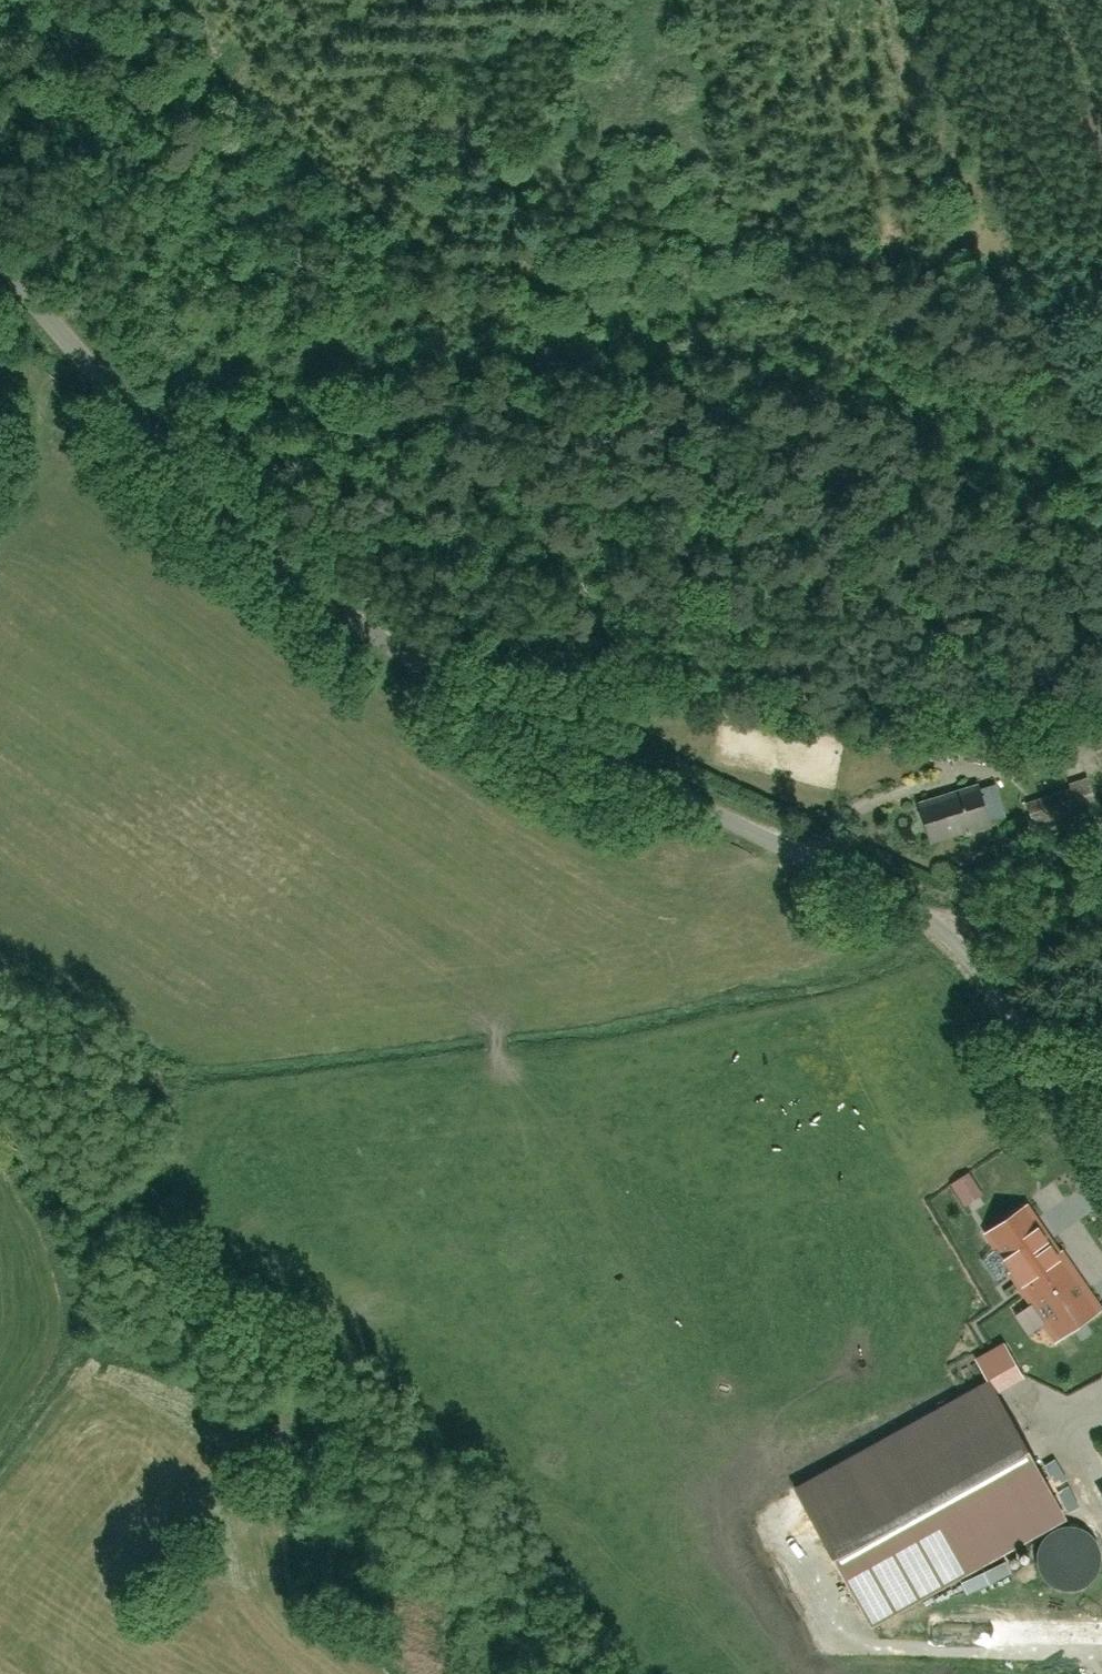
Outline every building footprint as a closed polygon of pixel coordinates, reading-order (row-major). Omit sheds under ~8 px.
[(1049,825),(1101,807),(1101,761),(1035,785),(1049,825)] [(912,806),(924,849),(999,828),(986,785),(912,806)] [(970,1176),(948,1191),(964,1214),(986,1199),(970,1176)] [(1046,1333),(1101,1296),(1101,1288),(1037,1191),(978,1231),(1046,1333)] [(798,1485),(870,1624),(1066,1524),(994,1384),(798,1485)] [(1035,1570),(1039,1580),(1050,1593),(1072,1598),(1089,1591),(1099,1577),(1100,1554),(1088,1538),(1076,1532),(1057,1533),(1043,1542),(1035,1558),(1035,1570)]
